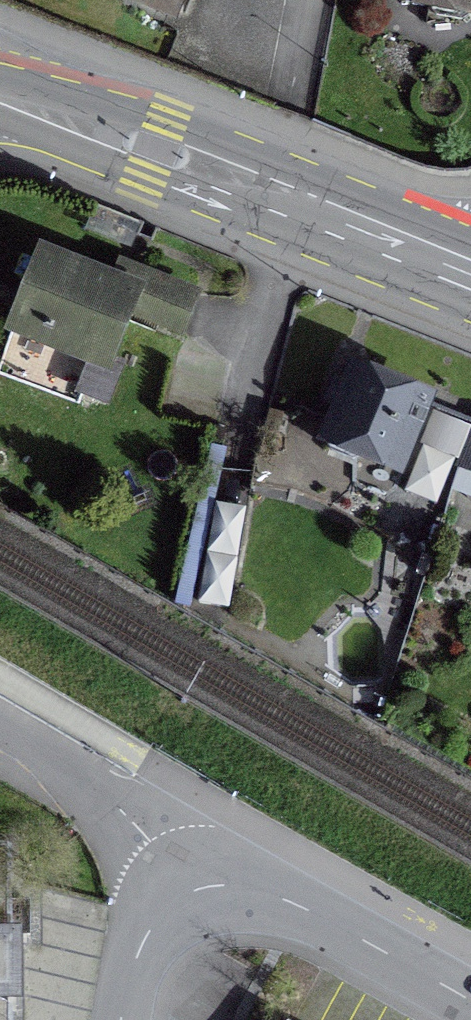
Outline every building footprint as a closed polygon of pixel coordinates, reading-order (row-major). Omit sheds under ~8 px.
[(168,12),(173,0),(139,0),(168,12)] [(467,15),(470,0),(401,0),(427,5),(427,8),(433,16),(457,21),(467,15)] [(137,276),(130,294),(38,258),(10,328),(12,329),(15,322),(71,344),(68,350),(115,369),(116,367),(105,362),(125,311),(178,332),(192,297),(137,276)] [(325,402),(338,408),(324,443),(328,453),(350,462),(360,457),(361,455),(395,468),(422,400),(353,372),(346,388),(333,383),(325,402)] [(458,468),(470,473),(470,434),(458,468)] [(8,939),(0,939),(0,991),(8,991),(8,939)]
